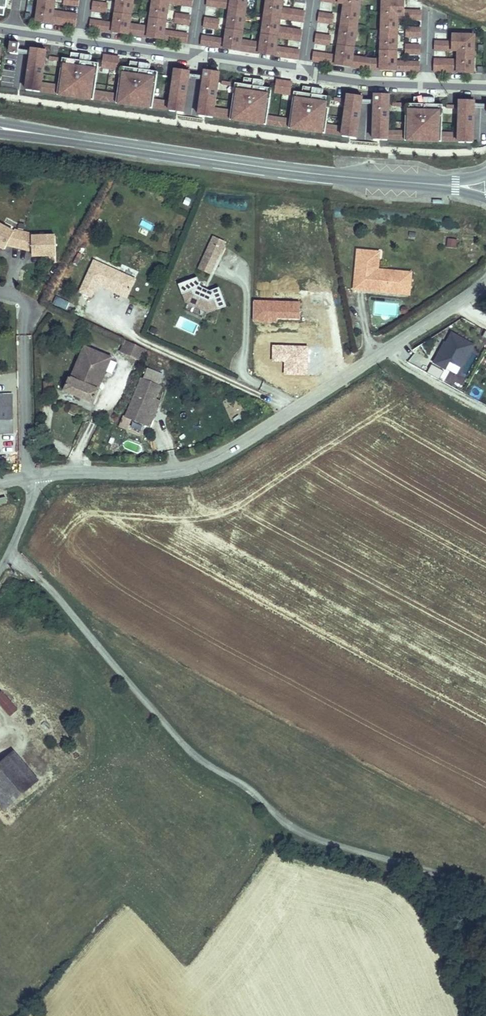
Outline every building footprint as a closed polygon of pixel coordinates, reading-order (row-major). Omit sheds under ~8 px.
[(37,20),(52,22),(54,11),(55,1),(49,0),(40,0),(37,20)] [(116,13),(132,16),(134,0),(118,0),(116,13)] [(205,5),(229,8),(244,11),(246,0),(206,0),(205,5)] [(304,13),(280,9),(282,2),(270,0),(266,0),(264,16),(303,22),(304,13)] [(422,19),(422,11),(405,10),(405,0),(383,0),(382,14),(398,14),(404,15),(404,18),(422,19)] [(170,3),(155,1),(152,19),(167,21),(170,3)] [(93,10),(108,12),(109,5),(94,2),(93,10)] [(361,5),(345,3),(341,24),(357,26),(361,5)] [(244,11),(229,8),(226,30),(241,32),(244,11)] [(62,16),(77,18),(78,15),(54,11),(52,22),(61,24),(62,16)] [(334,15),(319,12),(318,20),(333,22),(334,15)] [(132,16),(116,13),(115,24),(113,32),(129,34),(130,25),(132,16)] [(398,18),(398,14),(382,14),(382,32),(397,33),(398,18)] [(177,15),(176,23),(191,25),(192,17),(177,15)] [(76,26),(77,18),(62,16),(61,24),(76,26)] [(279,19),(264,16),(261,35),(276,37),(300,41),(301,32),(278,28),(279,19)] [(164,39),(165,32),(167,21),(152,19),(151,28),(149,37),(164,39)] [(203,19),(202,26),(217,29),(218,21),(203,19)] [(90,28),(105,30),(106,23),(91,20),(90,28)] [(115,24),(106,23),(105,30),(113,32),(115,24)] [(357,26),(341,24),(338,45),(354,47),(357,26)] [(140,26),(130,25),(129,34),(139,36),(140,26)] [(151,28),(140,26),(139,36),(149,37),(151,28)] [(406,28),(406,35),(421,36),(421,28),(406,28)] [(226,30),(224,40),(223,48),(238,50),(241,32),(226,30)] [(173,41),(174,33),(165,32),(164,39),(173,41)] [(396,51),(397,33),(382,32),(381,50),(396,51)] [(174,33),(173,41),(188,43),(189,35),(174,33)] [(331,36),(316,34),(314,42),(329,44),(331,36)] [(276,37),(261,35),(260,44),(258,53),(273,56),(275,48),(276,37)] [(434,42),(434,50),(458,51),(473,52),(474,36),(451,35),(451,43),(434,42)] [(200,37),(199,44),(214,47),(215,39),(200,37)] [(224,40),(215,39),(214,47),(223,48),(224,40)] [(20,42),(13,40),(11,51),(18,53),(19,51),(19,48),(20,42)] [(250,43),(239,41),(238,50),(248,52),(250,43)] [(260,44),(250,43),(248,52),(258,53),(260,44)] [(354,47),(338,45),(337,55),(335,63),(351,66),(353,56),(354,47)] [(405,45),(405,53),(420,53),(421,46),(405,45)] [(42,81),(47,49),(33,47),(33,50),(32,54),(27,89),(40,91),(41,90),(42,81)] [(282,57),(283,49),(275,48),(273,56),(282,57)] [(283,49),(282,57),(297,59),(298,52),(283,49)] [(396,51),(381,50),(380,69),(396,70),(396,62),(396,51)] [(93,54),(72,51),(71,58),(63,57),(59,84),(58,92),(58,93),(94,99),(94,98),(96,89),(100,62),(92,61),(93,54)] [(473,73),(473,52),(458,51),(457,61),(457,73),(473,73)] [(312,60),(327,62),(328,54),(313,52),(312,60)] [(120,57),(104,54),(103,66),(119,68),(120,57)] [(327,62),(335,63),(337,55),(328,54),(327,62)] [(362,58),(353,56),(351,66),(361,67),(362,58)] [(371,59),(362,58),(361,67),(365,68),(370,68),(371,59)] [(380,60),(371,59),(370,68),(380,69),(380,60)] [(152,63),(131,60),(130,67),(122,66),(118,93),(117,101),(117,102),(153,108),(153,107),(155,98),(159,71),(151,70),(152,63)] [(449,65),(448,72),(457,73),(457,61),(433,60),(433,64),(449,65)] [(404,70),(405,62),(396,62),(396,70),(404,70)] [(420,71),(420,63),(405,62),(404,70),(420,71)] [(433,72),(448,72),(449,65),(433,64),(433,72)] [(190,71),(177,69),(172,101),(171,109),(171,111),(184,113),(189,78),(190,74),(190,71)] [(221,72),(207,70),(206,76),(205,80),(200,115),(214,118),(214,116),(215,108),(221,72)] [(266,81),(246,78),(245,84),(237,83),(233,110),(231,118),(231,120),(267,125),(268,124),(269,116),(273,89),(265,87),(266,81)] [(59,84),(42,81),(41,90),(58,92),(59,84)] [(294,83),(278,81),(276,92),(292,95),(294,83)] [(325,90),(305,87),(304,93),(296,92),(292,119),(290,127),(290,129),(326,134),(327,133),(328,125),(332,98),(324,96),(325,90)] [(118,93),(96,89),(94,98),(102,99),(102,100),(109,101),(109,100),(117,101),(118,93)] [(344,136),(344,137),(357,139),(364,97),(350,95),(345,127),(344,136)] [(391,95),(377,95),(377,101),(377,105),(375,141),(389,141),(389,140),(389,131),(391,95)] [(172,101),(155,98),(153,107),(171,109),(172,101)] [(437,99),(416,98),(416,105),(408,105),(407,132),(406,140),(406,142),(443,143),(443,142),(443,133),(445,106),(437,106),(437,99)] [(476,106),(476,103),(462,102),(461,134),(461,143),(461,144),(474,145),(476,110),(476,106)] [(233,110),(215,108),(214,116),(231,118),(233,110)] [(292,119),(269,116),(268,124),(275,125),(275,126),(282,127),(283,126),(290,127),(292,119)] [(345,127),(328,125),(327,133),(344,136),(345,127)] [(406,140),(407,132),(389,131),(389,140),(406,140)] [(443,142),(461,143),(461,134),(443,133),(443,142)] [(9,247),(11,243),(36,247),(37,252),(60,251),(59,232),(36,233),(36,231),(18,228),(17,230),(0,222),(0,243),(9,247)] [(213,234),(197,267),(212,274),(228,241),(213,234)] [(447,247),(456,247),(456,238),(448,237),(447,247)] [(356,288),(401,286),(400,265),(382,266),(381,268),(377,268),(377,266),(376,248),(354,249),(356,288)] [(410,265),(400,265),(401,286),(411,286),(410,265)] [(118,301),(122,292),(120,287),(107,282),(107,279),(82,269),(69,301),(81,306),(86,293),(94,296),(95,294),(100,296),(102,299),(113,303),(118,301)] [(124,286),(107,279),(107,282),(120,287),(122,292),(124,286)] [(191,300),(187,291),(169,299),(173,308),(174,308),(178,315),(200,324),(210,319),(210,320),(218,317),(209,299),(200,303),(191,300)] [(447,363),(462,369),(473,341),(445,330),(431,363),(445,369),(447,363)] [(112,360),(117,348),(112,346),(106,358),(112,360)] [(121,364),(126,352),(117,348),(112,360),(121,364)] [(59,377),(54,392),(84,406),(90,391),(87,390),(100,360),(75,350),(62,378),(59,377)] [(127,367),(132,355),(126,352),(121,364),(127,367)] [(132,381),(114,420),(133,428),(144,403),(150,389),(148,388),(152,380),(138,374),(134,382),(132,381)] [(15,432),(12,393),(0,394),(0,434),(15,432)] [(148,405),(144,403),(133,428),(136,430),(148,405)] [(15,710),(1,693),(0,693),(0,710),(7,718),(15,710)] [(30,785),(6,757),(0,762),(0,811),(30,785)]
